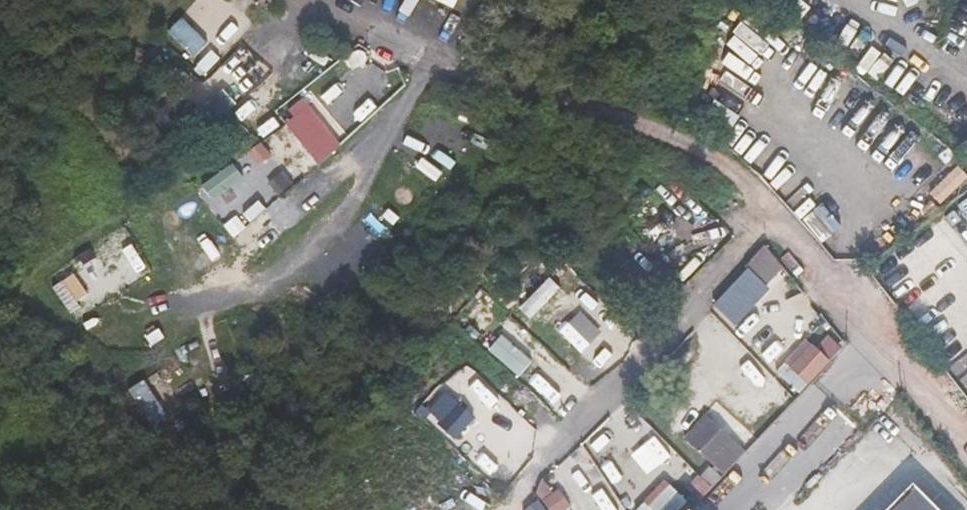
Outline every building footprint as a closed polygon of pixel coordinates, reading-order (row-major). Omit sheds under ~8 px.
[(155,21),(170,32),(191,3),(187,0),(171,0),(155,21)] [(213,119),(236,105),(229,93),(206,107),(213,119)] [(314,124),(304,111),(287,123),(297,137),(314,124)] [(957,149),(966,162),(966,141),(957,149)] [(260,168),(274,155),(264,143),(249,155),(260,168)] [(225,212),(249,194),(231,171),(207,190),(225,212)] [(294,185),(283,171),(268,183),(278,197),(294,185)] [(74,317),(152,273),(126,228),(65,262),(73,276),(56,285),(74,317)] [(198,283),(233,255),(224,244),(189,272),(198,283)] [(782,265),(766,245),(746,265),(749,268),(715,304),(734,322),(768,286),(765,283),(782,265)] [(831,337),(819,349),(830,359),(841,347),(831,337)] [(780,371),(802,390),(808,383),(785,364),(780,371)] [(706,414),(684,438),(715,466),(737,442),(706,414)] [(607,425),(588,443),(609,465),(628,448),(607,425)] [(764,509),(779,509),(818,473),(811,465),(764,509)] [(690,487),(701,497),(714,483),(703,472),(690,487)] [(688,503),(668,480),(636,508),(639,509),(680,509),(688,503)] [(914,484),(887,509),(940,509),(914,484)] [(541,500),(526,509),(548,509),(541,500)]
